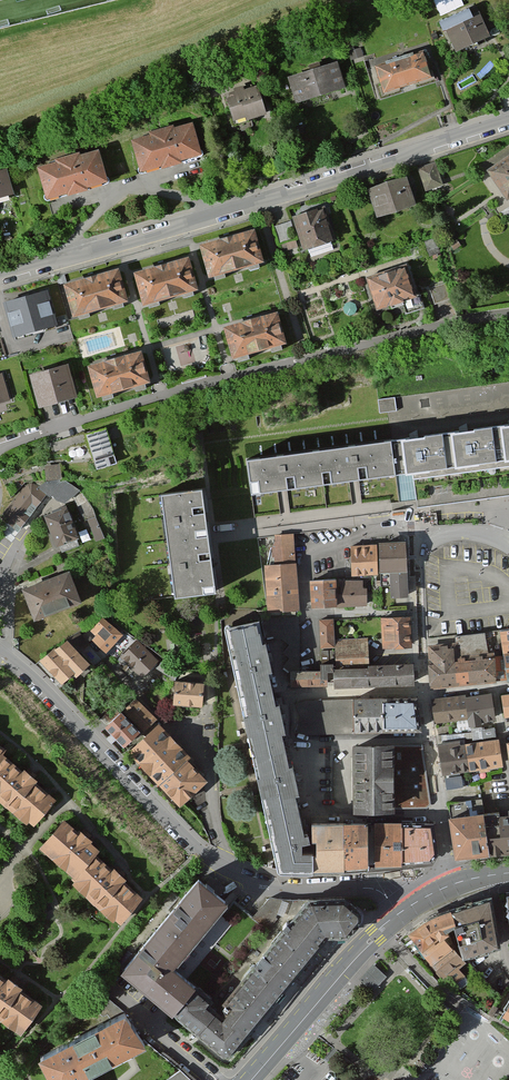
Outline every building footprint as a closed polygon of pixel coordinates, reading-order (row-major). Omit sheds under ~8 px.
[(479,11),(446,23),(455,48),(488,35),(479,11)] [(424,47),(372,64),(381,91),(433,74),(424,47)] [(339,60),(289,75),(296,101),(346,86),(339,60)] [(257,81),(222,92),(233,124),(267,112),(257,81)] [(193,118),(129,135),(138,170),(203,152),(193,118)] [(99,147),(33,166),(43,200),(109,181),(99,147)] [(487,172),(506,200),(508,198),(508,157),(487,172)] [(417,168),(426,192),(444,185),(436,161),(417,168)] [(0,169),(0,195),(12,192),(7,168),(0,169)] [(406,174),(368,187),(377,213),(415,200),(406,174)] [(327,205),(294,215),(303,247),(336,237),(327,205)] [(279,241),(290,240),(288,224),(277,225),(279,241)] [(255,228),(197,242),(205,274),(263,260),(255,228)] [(187,253),(132,269),(141,300),(196,284),(187,253)] [(410,263),(368,278),(378,308),(421,292),(410,263)] [(116,268),(61,283),(70,316),(125,301),(116,268)] [(48,290),(3,303),(11,333),(56,320),(48,290)] [(279,309),(224,324),(232,355),(287,340),(279,309)] [(142,347),(86,362),(95,394),(150,379),(142,347)] [(66,364),(29,374),(38,406),(75,395),(66,364)] [(0,374),(0,403),(11,400),(4,373),(0,374)] [(495,414),(501,465),(508,464),(508,413),(495,414)] [(495,414),(442,420),(448,470),(501,465),(495,414)] [(442,420),(391,426),(395,459),(397,476),(406,475),(415,474),(448,470),(442,420)] [(391,426),(302,435),(305,469),(395,459),(391,426)] [(105,427),(52,442),(55,452),(88,443),(95,468),(116,462),(105,427)] [(302,435),(238,443),(241,476),(305,469),(302,435)] [(62,475),(60,462),(45,464),(47,477),(62,475)] [(38,485),(32,482),(27,483),(1,515),(18,528),(46,492),(53,497),(55,495),(61,501),(80,488),(65,478),(62,477),(58,477),(45,479),(42,482),(38,485)] [(198,485),(154,492),(160,537),(204,531),(198,485)] [(79,538),(67,502),(46,509),(58,545),(79,538)] [(204,531),(160,537),(168,589),(212,582),(204,531)] [(263,560),(263,608),(297,608),(297,560),(293,560),(293,533),(275,533),(275,543),(268,543),(268,560),(263,560)] [(376,539),(376,541),(377,569),(405,568),(404,538),(376,539)] [(376,541),(351,542),(352,574),(378,573),(377,569),(376,541)] [(68,568),(21,584),(33,617),(80,601),(68,568)] [(405,568),(377,569),(378,573),(378,583),(390,583),(391,594),(406,594),(405,568)] [(335,577),(311,577),(311,604),(335,604),(335,592),(335,577)] [(342,592),(335,592),(335,604),(335,606),(364,606),(364,580),(342,580),(342,592)] [(123,631),(102,613),(90,628),(95,632),(92,636),(107,650),(123,631)] [(409,613),(381,614),(382,642),(410,640),(409,613)] [(260,636),(259,631),(256,615),(226,620),(230,640),(239,687),(268,682),(265,663),(270,662),(265,635),(260,636)] [(332,617),(318,617),(318,648),(332,648),(332,617)] [(501,625),(503,647),(508,646),(508,624),(501,625)] [(455,641),(429,643),(432,686),(500,680),(498,654),(487,655),(485,631),(454,634),(455,641)] [(85,659),(64,637),(40,661),(61,683),(85,659)] [(156,658),(138,640),(120,658),(139,676),(156,658)] [(411,649),(370,649),(370,663),(333,663),(333,686),(412,685),(411,649)] [(333,686),(333,663),(333,659),(318,659),(318,668),(290,668),(290,686),(333,686)] [(171,701),(198,703),(201,678),(174,675),(171,701)] [(268,682),(239,687),(243,710),(240,710),(244,731),(249,730),(253,751),(283,746),(280,726),(283,726),(278,698),(271,699),(268,682)] [(491,691),(465,693),(467,719),(493,717),(491,691)] [(412,693),(380,694),(380,726),(413,725),(412,693)] [(467,719),(465,693),(433,696),(435,722),(467,719)] [(154,714),(134,694),(106,723),(126,743),(154,714)] [(350,695),(350,700),(351,727),(380,726),(380,694),(350,695)] [(296,701),(296,714),(297,734),(351,733),(351,727),(350,700),(311,701),(296,701)] [(186,747),(157,719),(126,752),(179,803),(204,777),(180,753),(186,747)] [(392,737),(350,737),(350,756),(350,762),(351,773),(393,772),(392,745),(392,737)] [(498,737),(465,740),(469,778),(488,776),(487,766),(501,765),(498,737)] [(469,778),(465,740),(440,742),(445,788),(470,785),(469,778)] [(425,744),(392,745),(393,772),(393,778),(426,778),(425,744)] [(283,746),(253,751),(257,775),(254,775),(257,796),(264,795),(267,814),(296,809),(292,789),(296,789),(291,760),(286,761),(283,746)] [(1,751),(0,753),(0,795),(33,822),(55,795),(1,751)] [(393,772),(351,773),(351,805),(381,805),(393,805),(393,778),(393,772)] [(393,778),(393,805),(426,804),(426,778),(393,778)] [(483,814),(487,851),(508,849),(508,805),(508,806),(508,812),(483,814)] [(483,807),(449,810),(453,853),(487,851),(483,814),(483,807)] [(267,814),(273,849),(277,870),(312,863),(312,850),(298,852),(296,840),(306,838),(305,830),(300,831),(296,809),(267,814)] [(366,814),(338,815),(340,864),(367,863),(366,814)] [(312,863),(312,865),(340,864),(338,815),(311,816),(312,838),(317,837),(317,850),(312,850),(312,863)] [(398,817),(373,818),(374,861),(399,860),(399,857),(398,820),(398,817)] [(100,849),(61,818),(38,847),(76,878),(95,854),(100,849)] [(429,820),(398,820),(399,857),(430,856),(429,820)] [(140,891),(95,854),(76,878),(72,883),(118,919),(140,891)] [(193,877),(149,931),(176,953),(168,962),(192,981),(247,914),(229,899),(217,915),(210,909),(219,898),(214,895),(222,886),(207,873),(200,882),(193,877)] [(487,890),(450,901),(453,913),(463,945),(500,933),(487,890)] [(247,914),(192,981),(192,982),(206,994),(209,997),(238,961),(275,916),(272,914),(279,906),(264,894),(247,914)] [(343,936),(352,925),(363,914),(342,894),(309,896),(298,908),(290,918),(329,951),(343,936)] [(285,898),(279,906),(272,914),(275,916),(238,961),(248,969),(263,951),(270,943),(290,918),(298,908),(285,898)] [(442,919),(446,916),(453,913),(450,901),(415,916),(396,934),(409,948),(417,940),(429,953),(446,938),(436,927),(442,921),(444,920),(442,919)] [(329,951),(290,918),(270,943),(263,951),(291,973),(302,983),(329,951)] [(171,1008),(192,982),(192,981),(168,962),(176,953),(149,931),(120,967),(171,1008)] [(446,938),(429,953),(424,957),(437,971),(442,967),(451,977),(463,966),(456,959),(461,954),(446,938)] [(264,1006),(291,973),(263,951),(248,969),(236,983),(264,1006)] [(248,969),(238,961),(209,997),(206,994),(202,999),(210,1006),(219,1012),(225,1005),(221,1002),(236,983),(248,969)] [(387,975),(377,965),(362,981),(373,991),(387,975)] [(16,1032),(40,1000),(0,971),(0,1020),(16,1032)] [(123,1010),(86,976),(76,990),(95,1003),(100,1000),(109,1017),(123,1010)] [(193,1026),(210,1006),(202,999),(206,994),(192,982),(171,1008),(193,1026)] [(264,1006),(236,983),(221,1002),(225,1005),(219,1012),(243,1032),(264,1006)] [(219,1012),(210,1006),(193,1026),(226,1053),(243,1032),(219,1012)] [(123,1010),(109,1017),(77,1034),(96,1071),(127,1055),(143,1048),(139,1041),(123,1010)] [(77,1034),(35,1056),(47,1079),(79,1079),(85,1077),(96,1071),(77,1034)] [(79,1079),(191,1079),(144,1041),(139,1041),(143,1048),(127,1055),(96,1071),(85,1077),(79,1079)]
